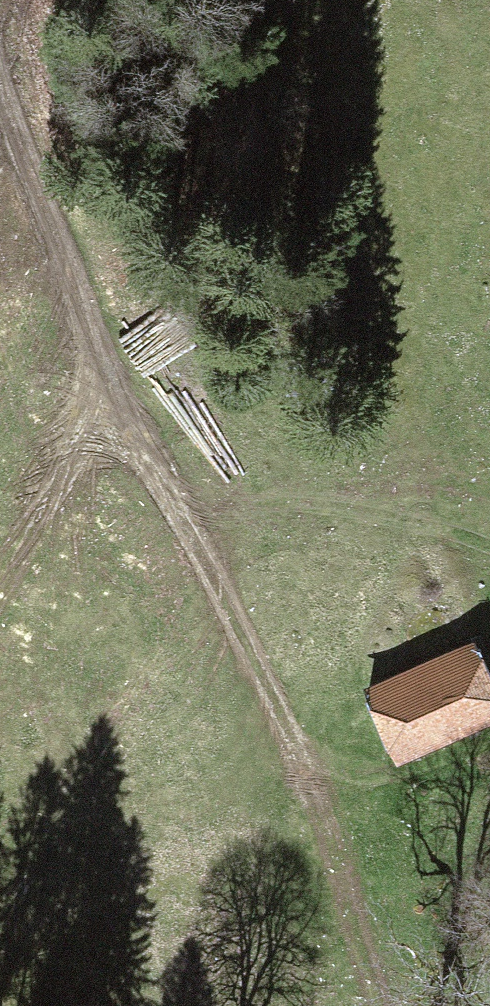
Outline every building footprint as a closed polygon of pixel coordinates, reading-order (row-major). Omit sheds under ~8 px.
[(358,680),(380,739),(489,699),(489,691),(471,638),(358,680)]
